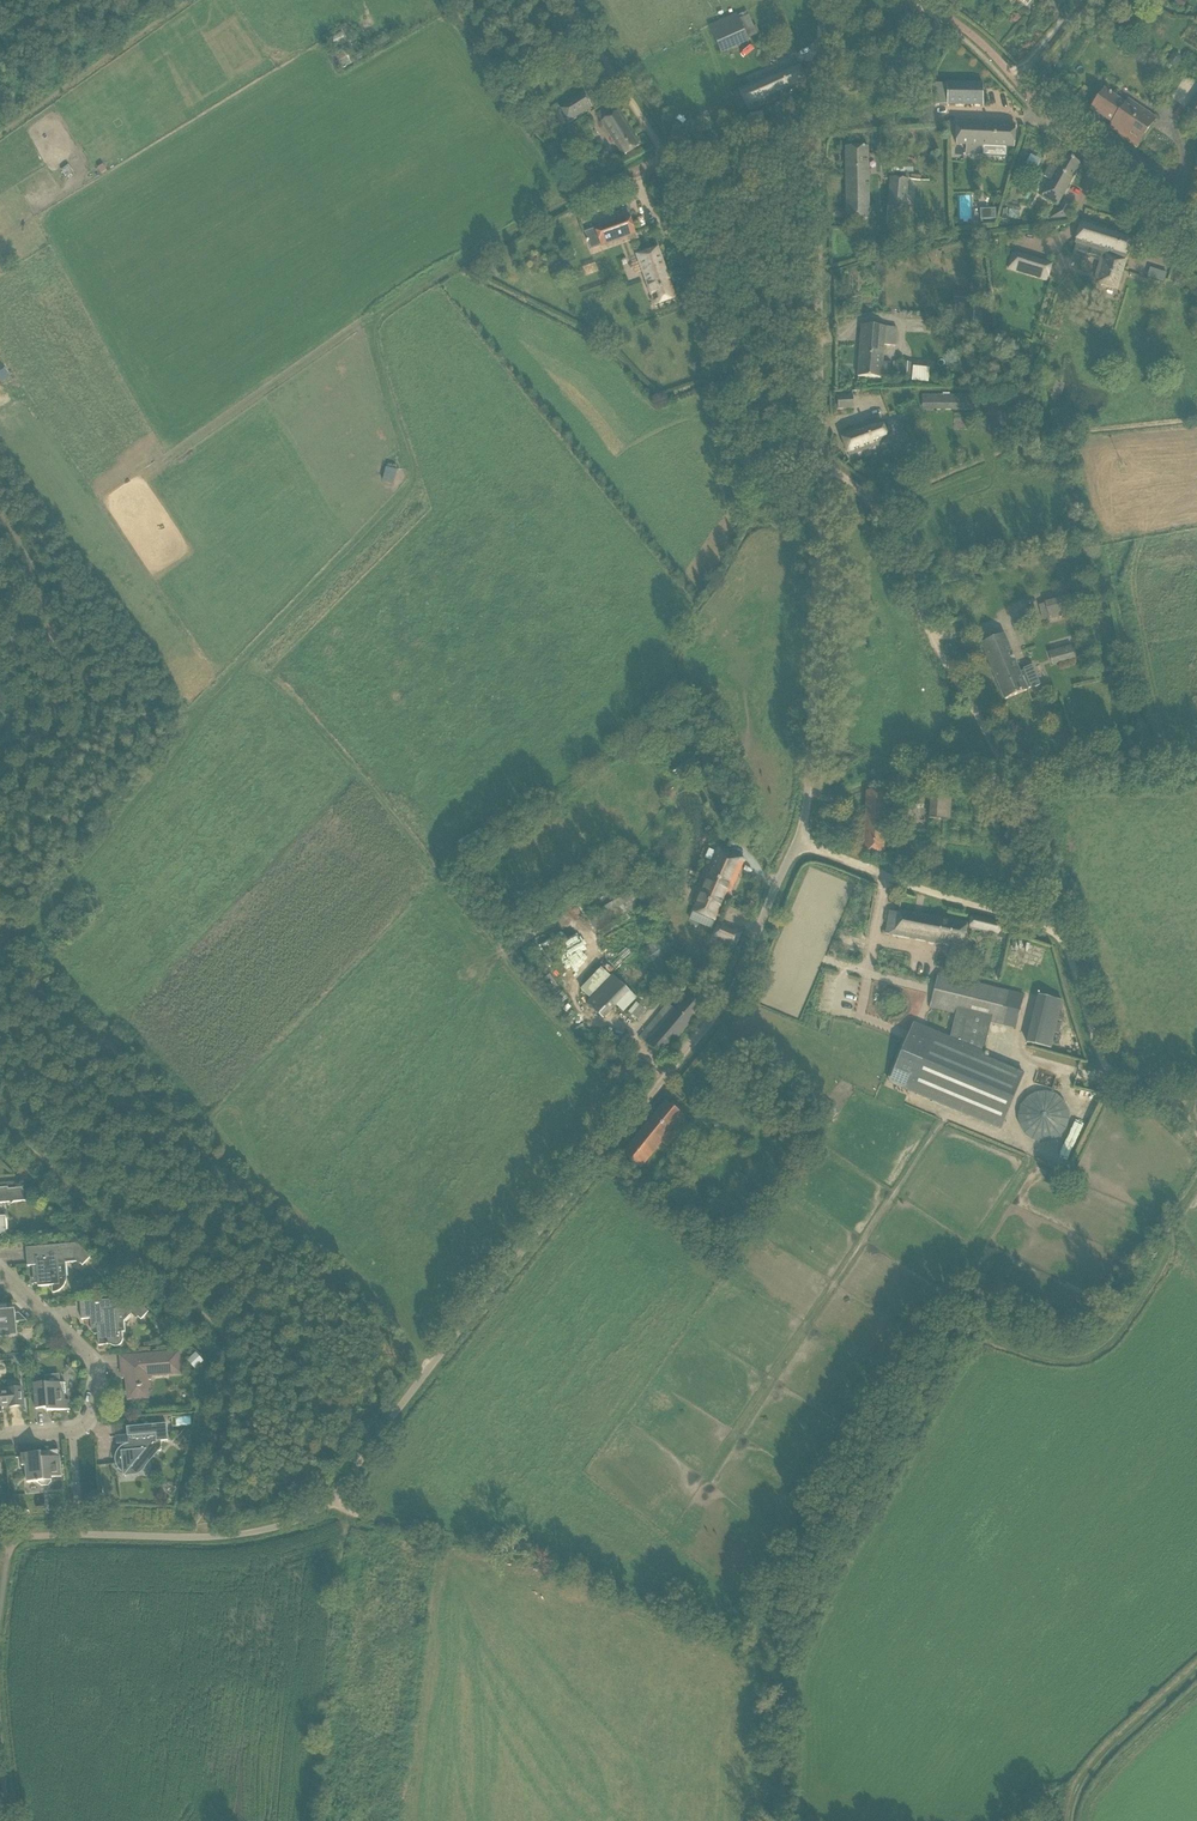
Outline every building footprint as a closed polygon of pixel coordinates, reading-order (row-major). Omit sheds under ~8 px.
[(1172,7),(1181,11),(1186,0),(1175,0),(1172,7)] [(758,37),(749,14),(737,19),(735,13),(707,24),(717,52),(758,37)] [(341,31),(325,40),(329,46),(345,38),(341,31)] [(797,53),(796,52),(792,43),(784,46),(789,57),(797,53)] [(339,51),(335,53),(343,68),(347,65),(354,62),(346,47),(339,51)] [(807,83),(797,63),(731,94),(738,109),(746,106),(748,111),(807,83)] [(935,104),(983,105),(983,84),(935,83),(935,104)] [(1109,127),(1137,146),(1156,118),(1128,99),(1125,104),(1105,90),(1092,108),(1112,122),(1109,127)] [(559,105),(569,120),(591,106),(582,91),(559,105)] [(1186,108),(1196,115),(1196,92),(1186,108)] [(601,121),(623,155),(639,144),(617,110),(601,121)] [(746,116),(749,130),(753,130),(764,128),(761,113),(750,115),(746,116)] [(956,123),(956,144),(966,145),(965,153),(982,154),(982,145),(1014,147),(1016,126),(956,123)] [(845,147),(847,220),(870,220),(868,147),(845,147)] [(1027,162),(1038,167),(1041,159),(1030,154),(1027,162)] [(1081,164),(1070,158),(1064,154),(1056,169),(1050,166),(1044,176),(1050,180),(1041,196),(1058,205),(1081,164)] [(913,164),(892,164),(892,172),(913,172),(913,164)] [(888,207),(906,208),(909,178),(890,177),(888,207)] [(1056,208),(1051,218),(1068,217),(1073,205),(1064,200),(1059,209),(1056,208)] [(979,208),(979,219),(995,218),(995,207),(979,208)] [(594,228),(601,246),(636,234),(629,213),(614,218),(615,220),(594,228)] [(1097,283),(1117,289),(1134,236),(1082,220),(1075,243),(1106,253),(1097,283)] [(636,255),(655,306),(676,298),(657,247),(636,255)] [(1019,269),(1018,271),(1039,277),(1040,276),(1044,262),(1023,256),(1019,269)] [(1149,267),(1147,277),(1164,280),(1166,271),(1149,267)] [(953,305),(968,305),(968,291),(954,291),(953,305)] [(965,323),(980,324),(981,309),(965,308),(965,323)] [(857,377),(883,378),(883,376),(886,376),(886,373),(891,373),(892,363),(884,362),(885,345),(896,345),(897,327),(860,325),(857,377)] [(894,373),(901,373),(901,375),(913,376),(913,362),(894,361),(894,373)] [(838,408),(854,408),(853,395),(837,396),(838,408)] [(970,395),(930,396),(930,409),(970,408),(970,395)] [(849,456),(889,442),(881,420),(841,434),(849,456)] [(383,481),(393,483),(397,470),(387,468),(383,481)] [(1072,615),(1067,597),(1043,603),(1048,621),(1072,615)] [(982,642),(1005,699),(1029,689),(1029,688),(1031,688),(1032,689),(1041,685),(1033,665),(1024,669),(1024,670),(1020,672),(1004,634),(982,642)] [(1071,646),(1061,649),(1064,661),(1074,658),(1071,646)] [(1066,727),(1052,730),(1055,743),(1069,740),(1066,727)] [(1027,753),(1030,761),(1036,759),(1032,750),(1027,753)] [(513,783),(505,789),(515,802),(523,796),(513,783)] [(928,818),(950,820),(952,791),(930,790),(928,818)] [(865,791),(862,852),(883,853),(884,833),(893,834),(895,793),(865,791)] [(689,919),(685,928),(697,932),(701,924),(703,925),(706,918),(714,921),(728,891),(730,893),(745,860),(734,855),(717,848),(701,884),(704,885),(689,919)] [(639,886),(588,918),(597,932),(648,901),(639,886)] [(745,908),(751,911),(754,903),(748,900),(745,908)] [(890,911),(886,932),(929,940),(928,942),(938,944),(939,942),(942,942),(950,944),(949,946),(963,948),(967,922),(900,909),(900,912),(890,911)] [(1001,928),(1002,922),(973,915),(973,918),(972,918),(970,928),(999,935),(1001,929),(1001,928)] [(712,939),(734,948),(741,933),(719,923),(712,939)] [(592,956),(578,931),(565,938),(562,932),(554,936),(559,945),(552,950),(564,972),(592,956)] [(660,937),(642,951),(651,963),(669,950),(660,937)] [(912,1028),(891,1078),(896,1080),(1002,1125),(1023,1074),(982,1057),(991,1022),(1016,1028),(1023,997),(1009,993),(1009,991),(938,974),(930,1007),(956,1014),(949,1043),(917,1030),(912,1028)] [(613,975),(587,1003),(595,1011),(608,997),(617,1005),(630,991),(621,983),(613,975)] [(639,1036),(661,1056),(703,1009),(688,994),(674,1009),(667,1003),(639,1036)] [(1051,1048),(1062,1001),(1038,995),(1026,1043),(1051,1048)] [(636,1002),(628,1012),(638,1020),(646,1010),(636,1002)] [(1040,1085),(1011,1119),(1038,1142),(1043,1136),(1052,1143),(1076,1114),(1040,1085)] [(665,1101),(623,1153),(632,1160),(641,1168),(663,1142),(667,1145),(675,1136),(670,1132),(683,1116),(674,1109),(665,1101)] [(827,1103),(821,1109),(832,1119),(838,1113),(827,1103)] [(707,1137),(693,1153),(699,1159),(714,1143),(707,1137)] [(9,1202),(12,1204),(14,1202),(29,1200),(29,1195),(22,1189),(24,1188),(9,1189),(8,1187),(0,1188),(0,1203),(9,1202)] [(38,1247),(26,1248),(27,1266),(36,1265),(38,1286),(52,1285),(53,1293),(54,1292),(55,1292),(57,1292),(58,1291),(59,1291),(60,1290),(61,1289),(62,1288),(63,1287),(64,1286),(65,1285),(65,1284),(66,1283),(66,1281),(66,1280),(67,1279),(67,1278),(67,1276),(69,1276),(67,1262),(77,1262),(80,1265),(81,1263),(82,1265),(91,1256),(77,1243),(38,1247)] [(92,1301),(80,1302),(82,1319),(90,1318),(91,1327),(97,1326),(99,1345),(111,1344),(111,1345),(112,1345),(113,1346),(114,1346),(115,1346),(116,1346),(117,1346),(118,1346),(119,1345),(120,1345),(121,1344),(121,1343),(122,1343),(122,1342),(122,1341),(123,1341),(123,1340),(123,1339),(122,1331),(125,1331),(124,1321),(133,1311),(133,1312),(141,1319),(149,1311),(134,1297),(92,1301)] [(5,1334),(17,1332),(16,1322),(26,1321),(28,1323),(29,1323),(19,1313),(15,1313),(15,1310),(7,1311),(7,1303),(0,1304),(0,1334),(5,1334)] [(176,1335),(168,1336),(168,1346),(177,1346),(176,1335)] [(41,1351),(30,1352),(31,1362),(39,1362),(41,1358),(41,1351)] [(132,1356),(120,1357),(122,1372),(126,1372),(127,1378),(129,1399),(141,1398),(147,1397),(145,1372),(155,1371),(156,1375),(171,1374),(181,1373),(179,1351),(169,1352),(167,1353),(132,1356)] [(46,1382),(34,1383),(36,1409),(47,1408),(47,1411),(51,1411),(65,1409),(70,1409),(69,1400),(64,1400),(64,1393),(66,1393),(65,1382),(46,1384),(46,1382)] [(2,1412),(1,1405),(9,1405),(9,1407),(24,1405),(23,1394),(22,1387),(8,1389),(8,1390),(0,1390),(0,1412),(2,1412)] [(122,1472),(123,1472),(124,1476),(125,1474),(135,1474),(136,1474),(137,1473),(138,1473),(140,1472),(141,1471),(142,1471),(142,1470),(143,1469),(144,1468),(144,1467),(145,1466),(145,1465),(146,1464),(146,1463),(146,1462),(146,1461),(146,1460),(146,1459),(145,1450),(152,1442),(168,1440),(167,1424),(150,1425),(149,1424),(148,1423),(147,1423),(146,1423),(145,1424),(144,1425),(144,1426),(127,1427),(129,1443),(126,1444),(124,1445),(122,1446),(121,1447),(119,1449),(118,1450),(117,1452),(116,1453),(116,1455),(115,1456),(115,1457),(115,1459),(115,1460),(115,1462),(116,1463),(116,1464),(117,1466),(117,1467),(118,1468),(119,1469),(120,1470),(121,1471),(122,1472)] [(184,1430),(179,1437),(185,1442),(190,1435),(184,1430)] [(27,1454),(21,1454),(21,1456),(22,1466),(26,1465),(27,1477),(28,1482),(37,1482),(38,1482),(39,1483),(42,1486),(49,1485),(52,1482),(51,1477),(61,1476),(60,1456),(59,1456),(49,1457),(49,1454),(41,1455),(41,1453),(27,1454)] [(17,1511),(9,1512),(10,1520),(18,1519),(17,1511)]
